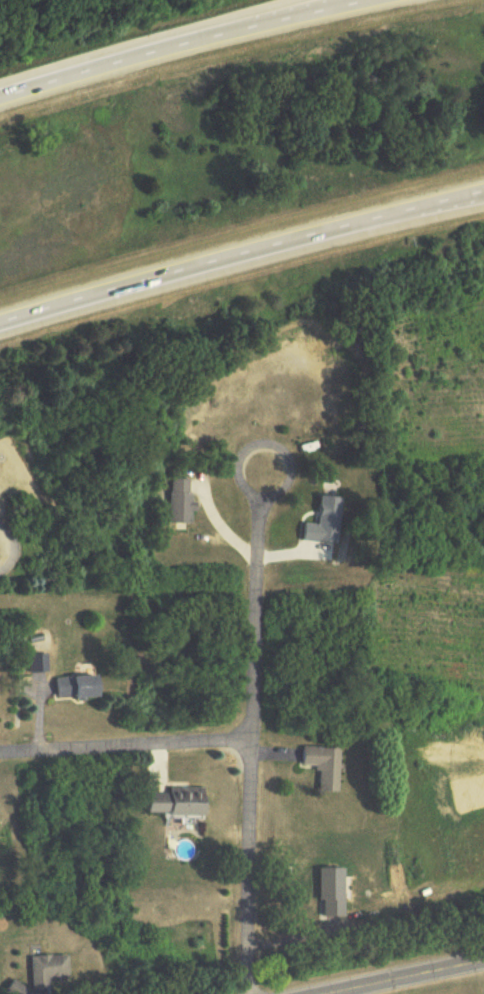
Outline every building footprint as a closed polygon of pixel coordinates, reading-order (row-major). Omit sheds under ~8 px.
[(189,523),(190,479),(170,479),(168,523),(189,523)] [(27,654),(27,672),(46,672),(46,654),(27,654)] [(93,697),(93,677),(52,676),(52,696),(93,697)] [(332,792),(333,748),(293,748),(293,767),(312,767),(312,792),(332,792)] [(147,791),(202,791),(205,816),(146,814),(147,791)] [(27,956),(27,991),(43,991),(43,977),(63,977),(63,956),(27,956)]
